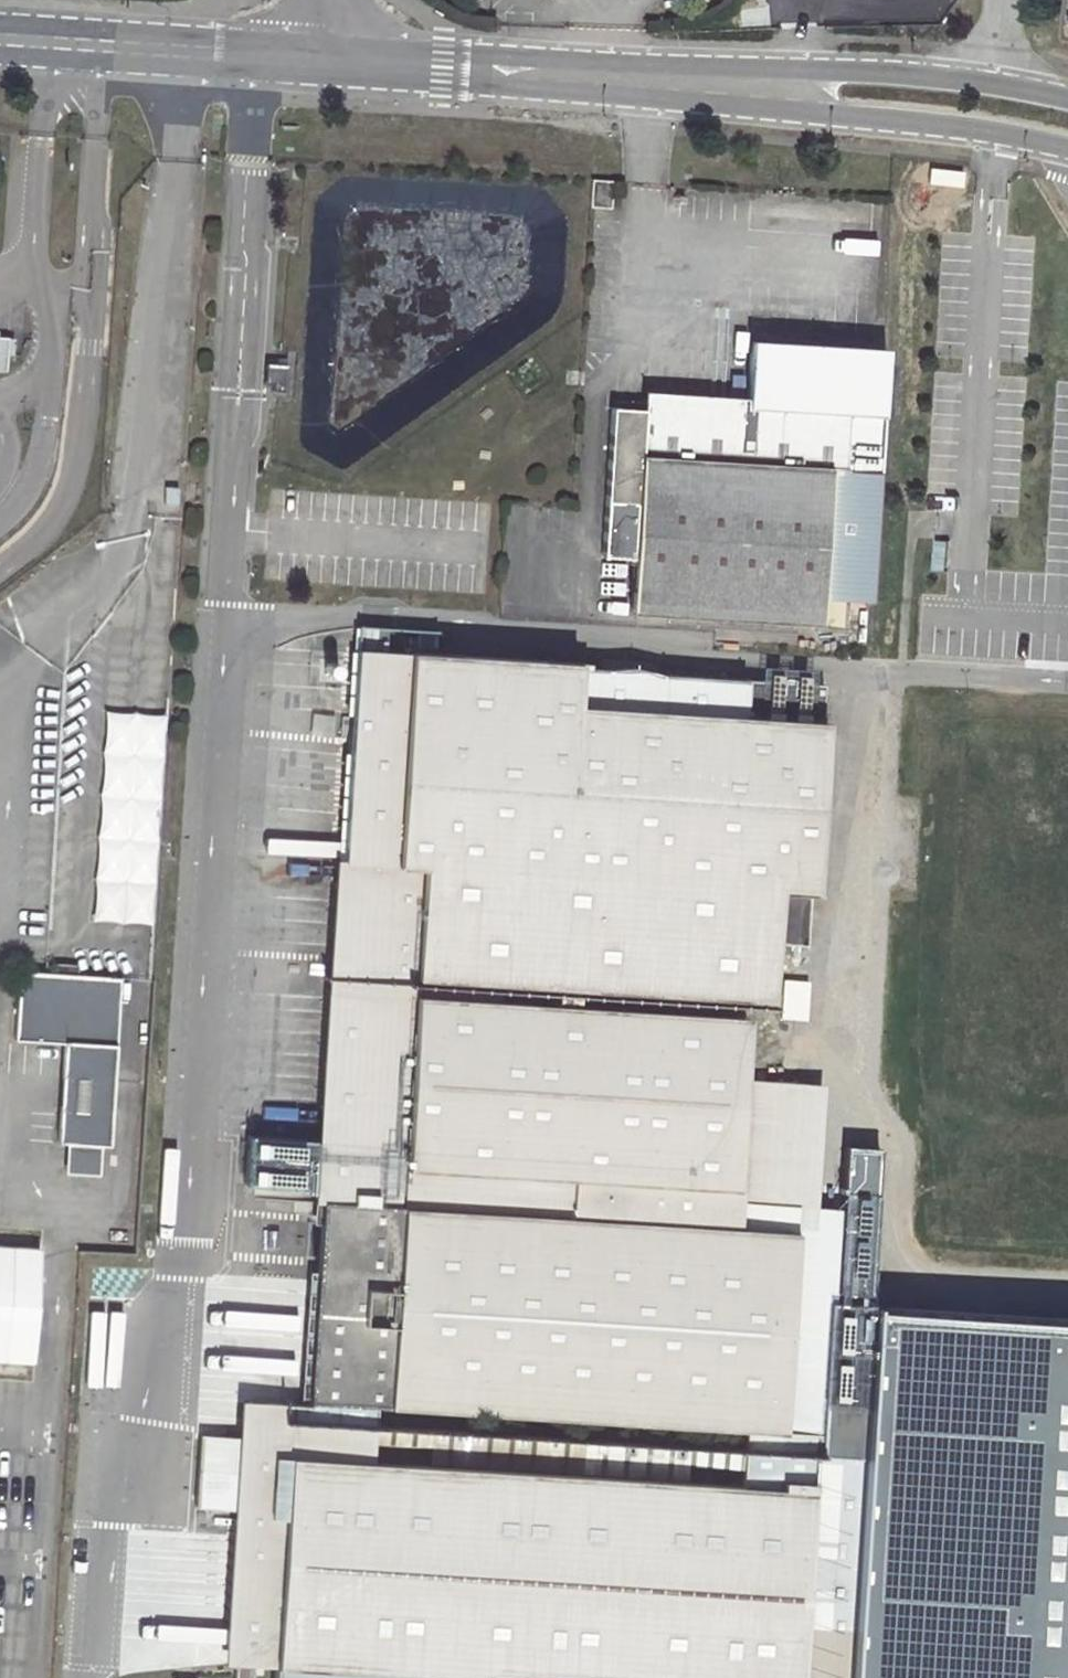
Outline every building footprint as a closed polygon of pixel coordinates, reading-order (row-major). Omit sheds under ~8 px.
[(590,206),(611,207),(612,181),(591,180),(590,206)] [(10,372),(13,338),(0,337),(0,372),(10,372)] [(884,350),(749,341),(745,409),(847,415),(844,471),(876,473),(884,350)] [(628,613),(817,624),(818,601),(841,602),(867,603),(876,473),(844,471),(847,415),(745,409),(629,402),(628,409),(611,408),(600,585),(630,587),(628,613)] [(839,626),(841,602),(818,601),(817,624),(839,626)] [(356,653),(388,655),(389,632),(357,630),(356,653)] [(342,864),(811,895),(811,894),(821,689),(662,679),(635,648),(606,647),(604,675),(434,664),(435,658),(388,655),(356,653),(342,864)] [(96,710),(91,921),(151,923),(156,712),(96,710)] [(687,1423),(741,1426),(738,1462),(775,1465),(812,1467),(812,1461),(850,1464),(854,1397),(840,1396),(821,1395),(818,1433),(781,1430),(795,1231),(738,1227),(741,1188),(731,1187),(741,1020),(415,999),(417,982),(773,1004),(776,948),(808,949),(811,895),(342,864),(324,1140),(247,1136),(244,1185),(320,1188),(319,1199),(322,1199),(309,1405),(247,1402),(245,1430),(372,1438),(373,1427),(374,1404),(437,1408),(584,1416),(591,1417),(687,1423)] [(14,1041),(63,1044),(56,1142),(67,1143),(98,1145),(108,1146),(120,980),(18,973),(14,1041)] [(786,984),(783,1024),(796,1025),(798,985),(786,984)] [(773,1082),(747,1080),(744,1119),(771,1119),(773,1082)] [(798,1178),(804,1083),(773,1082),(771,1119),(744,1119),(742,1175),(798,1178)] [(798,1178),(742,1175),(741,1188),(738,1227),(795,1231),(781,1430),(818,1433),(821,1395),(840,1396),(845,1309),(852,1209),(814,1206),(822,1085),(804,1083),(798,1178)] [(64,1172),(96,1175),(98,1145),(67,1143),(64,1172)] [(849,1677),(1067,1677),(1067,1330),(845,1309),(840,1396),(869,1399),(849,1677)] [(802,1627),(843,1630),(839,1677),(849,1677),(869,1399),(854,1397),(850,1464),(812,1461),(812,1467),(802,1627)] [(584,1416),(437,1408),(435,1431),(582,1441),(584,1416)] [(687,1423),(591,1417),(588,1478),(683,1485),(687,1423)] [(435,1431),(373,1427),(372,1438),(434,1442),(435,1431)] [(843,1630),(802,1627),(812,1467),(775,1465),(738,1462),(737,1488),(683,1485),(588,1478),(580,1478),(581,1452),(434,1442),(434,1449),(433,1468),(371,1463),(372,1445),(372,1438),(245,1430),(243,1473),(198,1471),(195,1505),(241,1508),(231,1659),(236,1659),(251,1660),(277,1662),(276,1677),(839,1677),(843,1630)] [(582,1441),(435,1431),(434,1442),(581,1452),(582,1441)] [(434,1442),(372,1438),(372,1445),(434,1449),(434,1442)] [(251,1660),(236,1659),(235,1677),(250,1677),(251,1660)]
